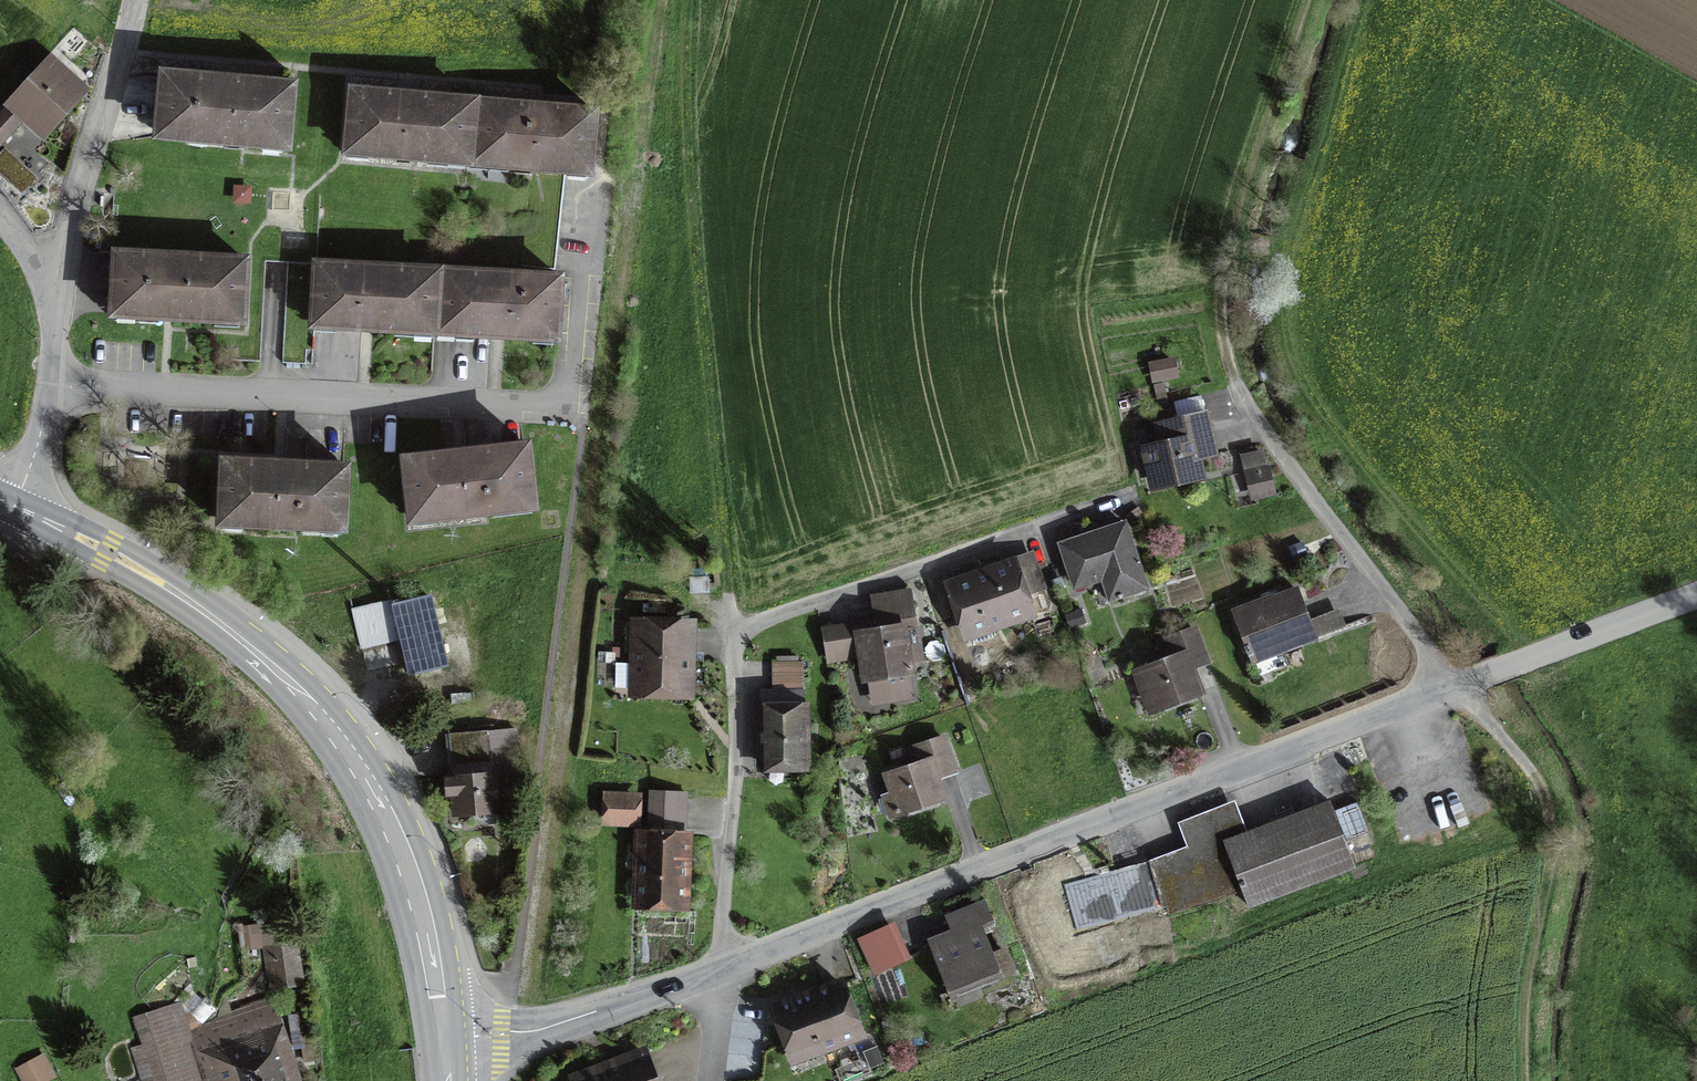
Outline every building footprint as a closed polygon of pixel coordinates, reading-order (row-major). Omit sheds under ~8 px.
[(83,88),(59,66),(54,71),(50,67),(16,104),(43,130),(83,88)] [(245,83),(245,85),(191,81),(191,78),(162,76),(159,137),(286,145),(290,86),(245,83)] [(351,91),(345,149),(467,160),(472,101),(351,91)] [(472,101),(467,160),(587,170),(592,112),(472,101)] [(19,120),(8,109),(0,118),(0,141),(19,120)] [(0,159),(0,179),(16,194),(30,179),(4,155),(0,159)] [(550,276),(562,180),(532,177),(518,274),(550,276)] [(244,260),(115,253),(112,313),(240,320),(244,260)] [(316,264),(313,324),(434,330),(437,271),(316,264)] [(437,271),(434,330),(555,337),(558,277),(552,277),(437,271)] [(1204,412),(1157,422),(1162,444),(1148,447),(1156,484),(1196,475),(1192,458),(1213,453),(1204,412)] [(404,459),(411,520),(532,506),(526,445),(404,459)] [(342,527),(344,468),(222,462),(220,521),(342,527)] [(1251,473),(1256,496),(1273,492),(1268,470),(1251,473)] [(1124,524),(1060,544),(1073,586),(1109,574),(1117,599),(1123,597),(1122,594),(1144,586),(1124,524)] [(1031,558),(953,584),(969,632),(1026,613),(1020,595),(1042,588),(1031,558)] [(823,629),(828,660),(863,655),(867,676),(882,673),(885,693),(893,699),(912,696),(901,628),(915,626),(910,591),(879,595),(883,620),(823,629)] [(1244,646),(1247,653),(1251,652),(1254,660),(1313,636),(1296,591),(1236,614),(1249,645),(1244,646)] [(445,665),(429,596),(392,605),(408,674),(445,665)] [(689,626),(638,625),(636,691),(687,693),(689,626)] [(1192,629),(1168,638),(1175,656),(1134,671),(1149,710),(1199,691),(1189,664),(1203,658),(1192,629)] [(803,693),(761,693),(762,765),(804,764),(803,693)] [(471,814),(472,825),(495,824),(494,790),(517,789),(517,757),(515,731),(452,736),(455,777),(447,779),(448,795),(455,795),(456,815),(471,814)] [(884,795),(890,814),(899,811),(899,813),(942,798),(934,775),(952,768),(941,737),(916,746),(921,761),(885,773),(892,792),(884,795)] [(686,830),(687,795),(654,793),(652,828),(686,830)] [(635,821),(636,798),(608,797),(607,820),(635,821)] [(1184,826),(1191,845),(1174,851),(1189,905),(1243,890),(1249,906),(1354,866),(1330,801),(1243,834),(1233,807),(1184,826)] [(639,902),(682,903),(684,835),(642,834),(639,902)] [(1189,905),(1174,851),(1148,861),(1063,885),(1076,931),(1161,907),(1163,913),(1189,905)] [(961,931),(929,944),(952,999),(1003,977),(981,924),(993,919),(985,899),(954,912),(961,931)] [(861,940),(875,971),(905,958),(890,926),(861,940)] [(273,982),(300,978),(295,944),(268,948),(273,982)] [(860,1034),(841,983),(775,1008),(794,1058),(860,1034)] [(269,1022),(280,1019),(275,1003),(183,1032),(175,1006),(138,1018),(147,1044),(135,1049),(146,1080),(288,1080),(269,1022)] [(575,1080),(655,1080),(644,1054),(575,1080)] [(16,1072),(19,1080),(58,1080),(49,1058),(16,1072)]
